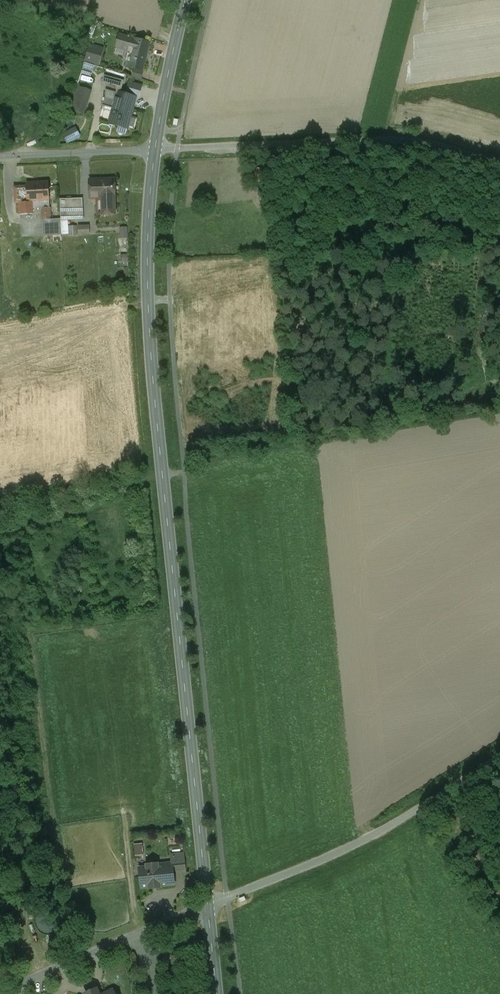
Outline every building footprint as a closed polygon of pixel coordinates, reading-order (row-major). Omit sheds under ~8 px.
[(150,42),(120,34),(117,47),(133,51),(129,66),(142,70),(150,42)] [(97,50),(89,47),(85,61),(97,64),(101,51),(97,50)] [(124,80),(105,75),(101,89),(106,90),(106,89),(118,92),(121,93),(124,80)] [(142,84),(128,81),(126,93),(140,96),(142,84)] [(91,90),(77,86),(74,94),(88,98),(91,90)] [(121,93),(118,92),(106,89),(106,90),(102,105),(114,108),(110,123),(127,128),(136,97),(121,93)] [(88,98),(74,94),(70,109),(84,113),(88,98)] [(76,128),(63,134),(67,142),(72,139),(73,141),(80,137),(76,128)] [(265,168),(255,169),(256,181),(266,180),(265,168)] [(114,179),(90,179),(91,198),(102,197),(102,213),(115,212),(114,179)] [(48,182),(26,183),(27,186),(27,200),(32,200),(49,199),(48,182)] [(27,186),(15,187),(15,196),(19,196),(20,213),(33,212),(32,200),(27,200),(27,186)] [(78,198),(60,199),(61,218),(61,219),(79,218),(78,198)] [(50,207),(42,208),(43,220),(50,219),(50,207)] [(50,219),(43,220),(44,235),(62,235),(61,219),(61,218),(50,219)] [(89,225),(79,226),(79,234),(89,234),(89,225)] [(76,226),(68,226),(68,236),(76,236),(76,226)] [(135,855),(144,854),(143,842),(134,843),(135,855)] [(183,853),(171,855),(171,863),(172,863),(173,871),(185,869),(183,853)] [(158,863),(146,864),(146,867),(139,868),(141,888),(148,887),(149,889),(160,887),(160,886),(174,884),(173,871),(172,863),(171,863),(158,864),(158,863)] [(46,911),(44,912),(42,912),(40,913),(39,914),(38,915),(37,917),(36,918),(36,920),(35,921),(35,923),(35,925),(36,926),(36,927),(37,928),(37,929),(39,931),(40,932),(41,933),(42,934),(44,934),(47,935),(49,934),(51,934),(53,933),(54,932),(56,931),(57,929),(58,927),(58,926),(58,924),(59,923),(58,921),(58,919),(57,918),(57,916),(55,915),(54,914),(53,913),(51,912),(48,911),(46,911)]
